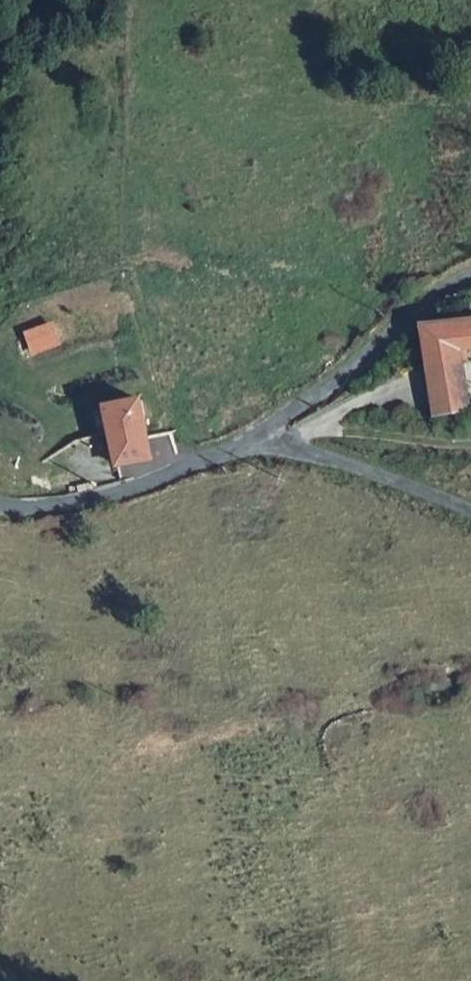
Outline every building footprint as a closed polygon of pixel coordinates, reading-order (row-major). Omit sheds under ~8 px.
[(422,332),(428,371),(463,365),(461,353),(470,352),(470,325),(422,332)] [(435,419),(440,419),(470,413),(463,365),(428,371),(435,419)] [(107,410),(121,466),(154,458),(141,404),(107,410)]
